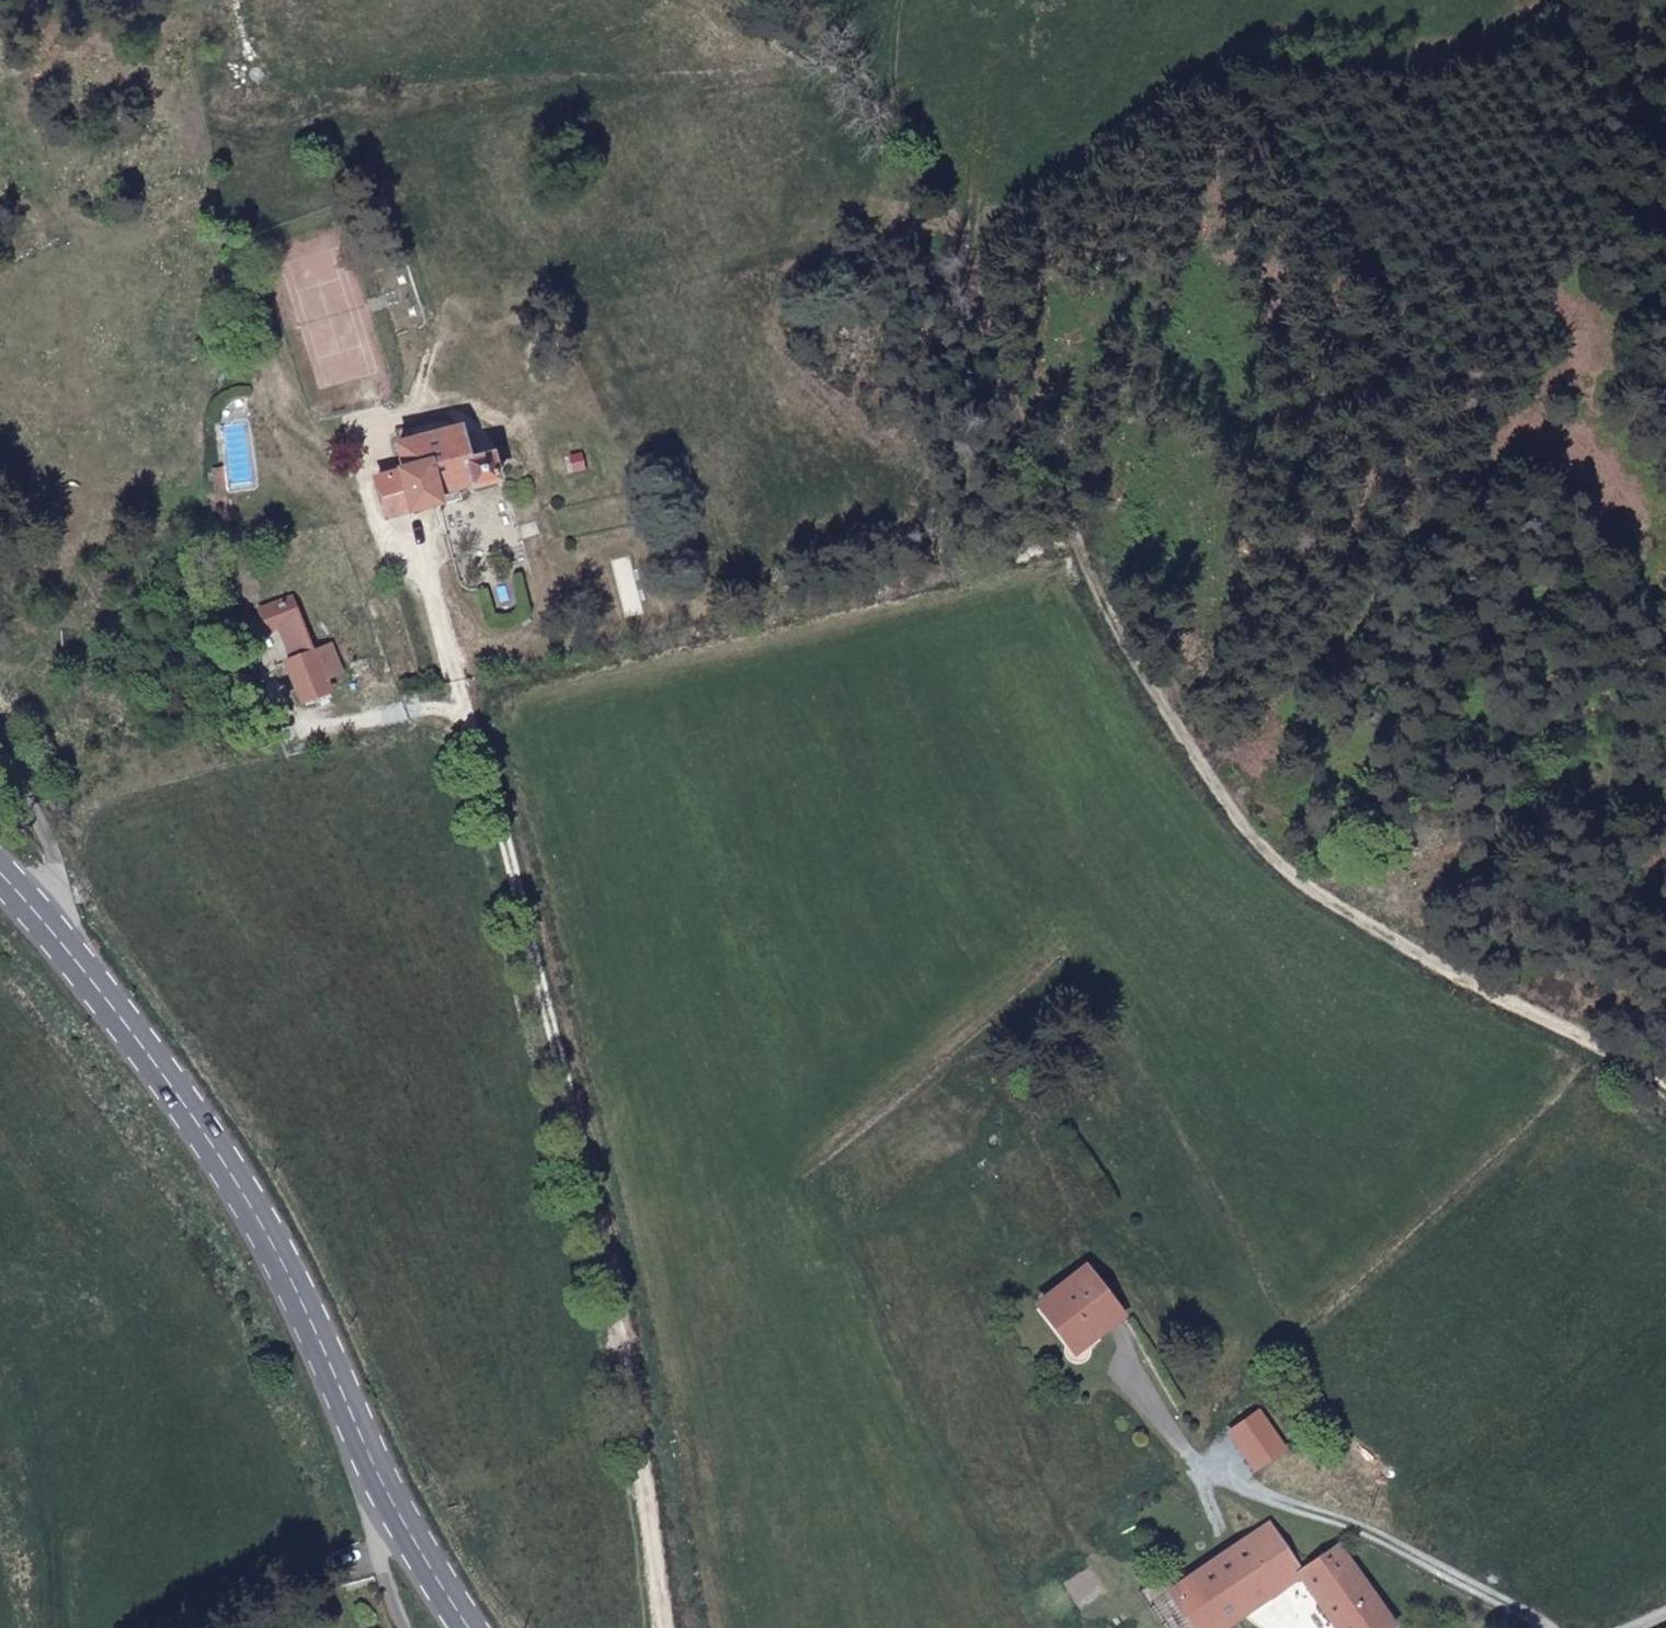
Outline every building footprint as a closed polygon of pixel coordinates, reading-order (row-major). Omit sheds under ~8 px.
[(387,514),(442,502),(439,491),(479,481),(479,486),(502,481),(494,454),(472,462),(463,427),(400,443),(405,469),(378,478),(387,514)] [(265,612),(272,626),(277,623),(293,656),(285,660),(302,701),(331,691),(325,675),(342,667),(331,641),(316,646),(293,597),(265,612)] [(1039,1300),(1071,1343),(1087,1332),(1094,1337),(1122,1315),(1082,1265),(1039,1300)] [(1270,1522),(1171,1590),(1195,1627),(1221,1627),(1296,1573),(1299,1571),(1270,1522)] [(1395,1625),(1335,1544),(1299,1571),(1296,1573),(1337,1627),(1389,1627),(1395,1625)]
